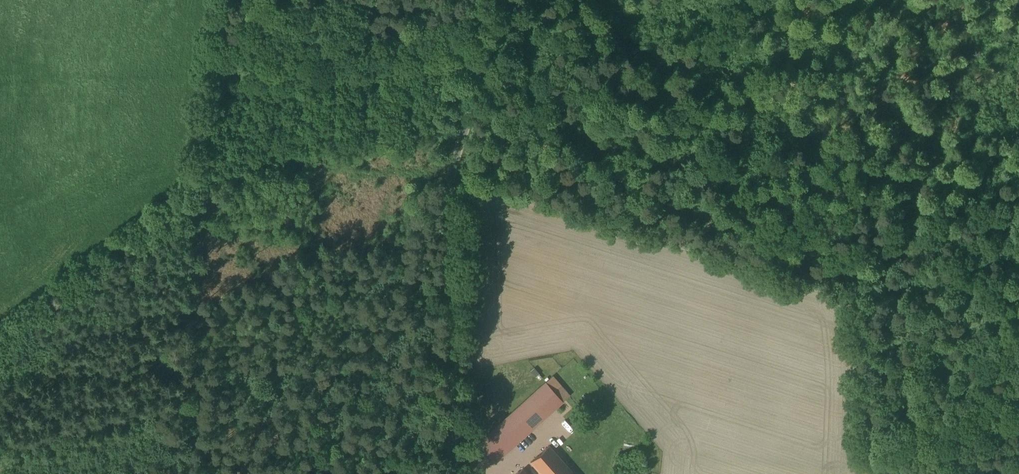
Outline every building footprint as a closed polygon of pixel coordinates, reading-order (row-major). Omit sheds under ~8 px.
[(546,382),(478,443),(495,462),(563,401),(546,382)] [(566,465),(549,446),(527,465),(531,470),(535,467),(541,473),(556,473),(566,465)] [(566,465),(556,473),(570,473),(572,471),(566,465)]
